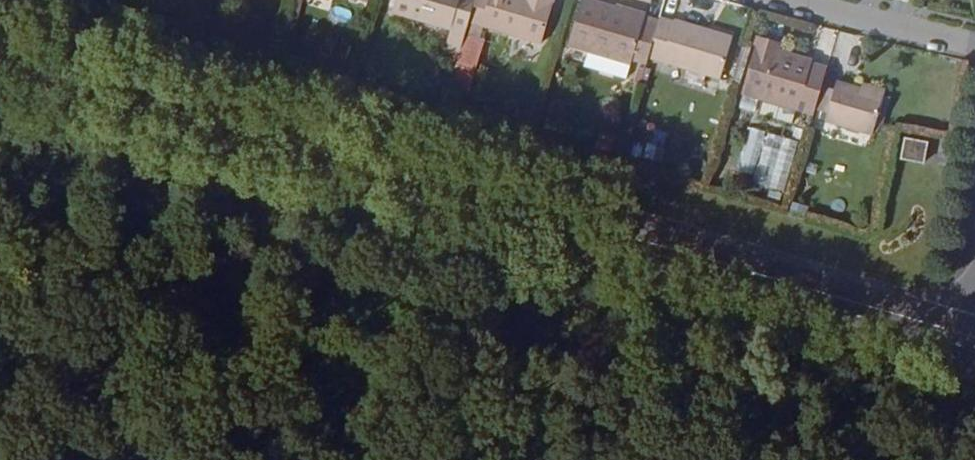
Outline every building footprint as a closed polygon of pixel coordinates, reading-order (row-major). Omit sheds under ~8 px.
[(393,12),(465,34),(469,21),(476,0),(396,0),(393,12)] [(469,21),(541,42),(554,0),(476,0),(469,21)] [(660,24),(644,19),(645,15),(594,0),(582,0),(569,45),(631,64),(632,60),(648,65),(650,57),(660,24)] [(704,29),(662,16),(660,24),(650,57),(721,79),(732,43),(702,34),(704,29)] [(702,34),(732,43),(733,38),(704,29),(702,34)] [(796,110),(813,115),(821,88),(827,69),(776,54),(779,42),(758,36),(740,94),(765,101),(796,110)] [(833,92),(821,88),(813,115),(810,125),(870,143),(884,98),(860,91),(835,84),(833,92)] [(862,85),(860,91),(884,98),(886,92),(862,85)] [(792,125),(796,110),(765,101),(761,115),(792,125)] [(768,134),(753,184),(783,193),(798,143),(768,134)] [(927,143),(905,139),(901,158),(924,163),(927,143)]
